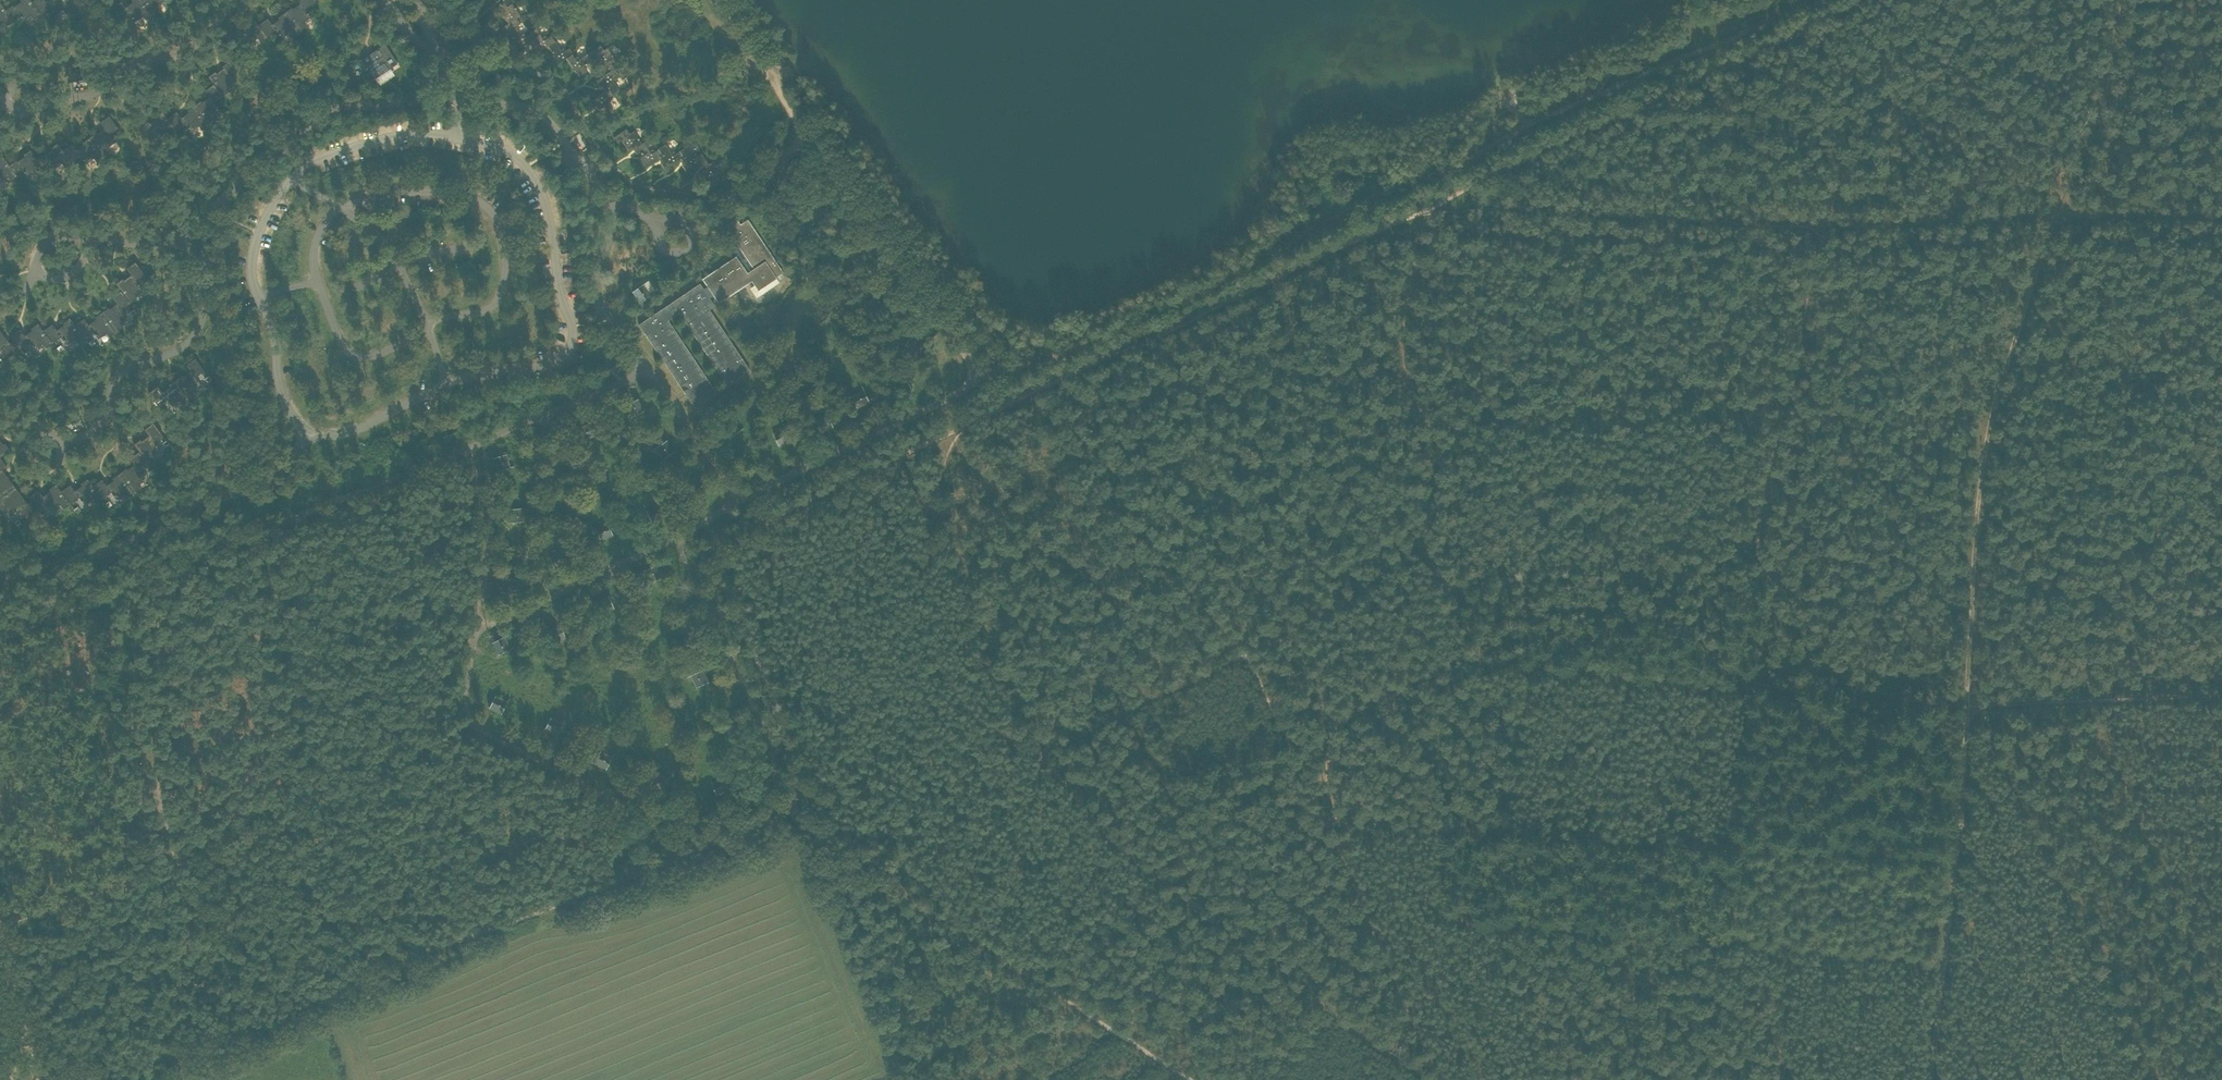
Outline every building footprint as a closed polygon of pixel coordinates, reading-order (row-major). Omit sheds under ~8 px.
[(6,10),(11,18),(18,13),(24,21),(31,15),(34,19),(41,14),(32,2),(30,0),(20,0),(22,3),(15,8),(12,5),(6,10)] [(32,2),(41,14),(50,8),(55,15),(63,10),(66,14),(70,11),(71,12),(74,10),(66,0),(50,0),(46,3),(44,0),(34,0),(32,2)] [(74,10),(76,8),(75,7),(79,4),(77,0),(66,0),(74,10)] [(141,0),(132,0),(131,1),(133,4),(126,9),(121,2),(112,8),(121,21),(130,14),(135,22),(143,16),(146,21),(150,17),(151,19),(154,17),(141,0)] [(154,17),(156,15),(155,14),(159,10),(156,6),(164,1),(163,0),(141,0),(154,17)] [(285,13),(300,34),(303,32),(302,30),(306,27),(303,23),(310,17),(305,10),(313,3),(311,0),(297,0),(301,5),(294,11),(291,8),(285,13)] [(504,26),(508,32),(515,27),(519,24),(516,19),(520,16),(512,4),(507,7),(503,1),(500,4),(505,11),(501,14),(507,23),(504,26)] [(4,22),(7,26),(14,21),(11,18),(6,10),(0,3),(0,25),(4,22)] [(267,18),(258,25),(267,38),(276,31),(282,39),(289,33),(292,37),(297,34),(298,35),(300,34),(285,13),(278,18),(280,21),(273,26),(267,18)] [(267,38),(258,25),(253,18),(246,23),(248,26),(241,31),(239,28),(232,33),(238,41),(244,36),(250,44),(257,38),(261,43),(267,38)] [(515,52),(530,42),(534,39),(530,33),(522,38),(515,27),(508,32),(514,40),(509,43),(515,52)] [(535,55),(547,47),(555,42),(550,36),(544,40),(536,29),(530,33),(534,39),(530,42),(534,48),(531,49),(535,55)] [(554,68),(566,60),(572,55),(568,48),(562,52),(555,42),(547,47),(553,56),(548,59),(554,68)] [(389,69),(398,64),(385,44),(362,59),(375,79),(383,74),(380,70),(387,66),(389,69)] [(606,65),(610,72),(614,69),(611,64),(615,61),(607,47),(603,50),(600,45),(583,56),(588,64),(593,61),(592,59),(595,57),(602,67),(606,65)] [(584,67),(588,64),(583,56),(576,61),(572,55),(566,60),(578,78),(587,72),(584,67)] [(208,77),(214,84),(223,97),(230,92),(226,87),(234,82),(228,74),(235,69),(229,61),(222,67),(224,70),(217,75),(215,72),(208,77)] [(602,87),(605,91),(607,90),(612,96),(619,91),(611,80),(618,75),(614,69),(610,72),(595,82),(599,89),(602,87)] [(201,101),(194,106),(210,127),(212,125),(211,124),(215,121),(212,116),(220,111),(214,103),(223,97),(214,84),(205,91),(210,99),(203,104),(201,101)] [(607,90),(605,91),(589,102),(593,108),(595,107),(599,112),(602,111),(605,116),(613,112),(605,100),(612,96),(607,90)] [(176,112),(167,119),(177,131),(185,125),(191,132),(199,126),(202,131),(206,128),(207,129),(210,127),(194,106),(187,111),(189,114),(182,119),(176,112)] [(177,131),(167,119),(162,111),(155,116),(157,119),(150,125),(148,122),(141,127),(147,135),(154,130),(159,137),(167,132),(170,136),(176,131),(177,131)] [(96,133),(89,138),(105,159),(107,157),(106,155),(111,152),(107,148),(115,142),(109,135),(118,128),(109,116),(100,123),(105,130),(98,136),(96,133)] [(503,121),(508,128),(513,125),(509,118),(503,121)] [(636,155),(640,153),(636,147),(641,144),(633,132),(629,134),(626,129),(619,134),(623,140),(621,141),(627,151),(631,148),(636,155)] [(72,144),(63,150),(72,163),(81,156),(86,164),(94,158),(97,162),(101,159),(102,161),(105,159),(89,138),(82,143),(85,146),(77,151),(72,144)] [(43,154),(37,159),(42,167),(49,162),(55,169),(62,164),(65,168),(72,163),(63,150),(57,143),(51,148),(53,151),(46,157),(43,154)] [(643,168),(659,157),(661,156),(657,149),(650,154),(643,143),(641,144),(636,147),(640,153),(642,156),(637,159),(643,168)] [(664,170),(680,160),(683,158),(678,152),(672,156),(665,144),(657,149),(661,156),(659,157),(662,162),(660,164),(664,170)] [(686,173),(701,163),(706,160),(701,153),(693,158),(686,147),(678,152),(683,158),(680,160),(683,165),(682,166),(686,173)] [(16,160),(9,165),(15,173),(22,168),(27,176),(35,170),(38,174),(45,169),(42,167),(37,159),(30,150),(23,155),(25,158),(18,163),(16,160)] [(781,164),(789,175),(801,167),(793,156),(781,164)] [(7,177),(11,181),(17,176),(15,173),(9,165),(3,157),(0,159),(0,182),(7,177)] [(706,160),(701,163),(705,169),(701,172),(708,182),(704,184),(708,190),(721,182),(718,176),(721,174),(713,161),(708,164),(706,160)] [(807,212),(815,223),(827,215),(819,204),(807,212)] [(775,278),(783,273),(747,220),(740,225),(736,219),(724,227),(743,254),(742,255),(741,253),(736,256),(737,258),(736,258),(735,257),(702,279),(707,287),(703,289),(699,284),(672,302),(675,308),(670,312),(666,306),(638,324),(694,408),(716,393),(668,321),(679,313),(727,386),(750,371),(709,310),(714,306),(707,295),(711,293),(718,303),(751,282),(757,291),(776,279),(775,278)] [(844,253),(852,264),(863,256),(856,245),(844,253)] [(116,284),(121,291),(130,304),(137,299),(134,294),(142,289),(136,281),(145,275),(135,262),(126,269),(132,277),(125,282),(122,279),(116,284)] [(631,293),(639,304),(651,295),(643,285),(631,293)] [(108,308),(102,313),(117,334),(120,332),(119,331),(123,328),(120,323),(127,318),(121,310),(129,305),(130,304),(121,291),(112,298),(117,306),(110,311),(108,308)] [(870,301),(878,312),(889,304),(881,293),(870,301)] [(84,319),(75,325),(84,338),(93,332),(99,339),(106,334),(109,338),(114,335),(115,336),(117,334),(102,313),(95,318),(97,321),(90,326),(84,319)] [(52,324),(43,331),(52,343),(61,337),(67,345),(74,339),(77,343),(84,338),(75,325),(70,318),(63,324),(65,327),(58,332),(52,324)] [(12,336),(15,341),(21,348),(29,342),(35,350),(42,344),(45,349),(52,343),(43,331),(38,324),(31,329),(33,332),(26,337),(20,329),(12,336)] [(2,350),(9,359),(22,350),(21,348),(15,341),(9,345),(6,341),(8,340),(0,329),(0,351),(2,350)] [(907,342),(915,353),(926,344),(918,333),(907,342)] [(182,375),(175,380),(190,400),(196,395),(193,390),(201,385),(195,377),(204,371),(195,358),(186,365),(191,373),(184,378),(182,375)] [(894,383),(900,396),(912,390),(906,377),(894,383)] [(190,400),(175,380),(168,385),(171,388),(163,393),(158,386),(149,393),(158,405),(167,398),(172,406),(180,401),(183,405),(190,400)] [(870,403),(864,390),(851,396),(858,409),(870,403)] [(625,405),(631,418),(644,411),(638,399),(625,405)] [(815,421),(821,434),(833,428),(827,415),(815,421)] [(721,428),(728,439),(739,431),(731,420),(721,428)] [(578,427),(583,441),(596,436),(590,422),(578,427)] [(133,445),(139,451),(148,464),(155,459),(152,455),(159,449),(154,442),(162,435),(153,423),(144,430),(150,437),(142,442),(140,439),(133,445)] [(773,434),(779,447),(792,441),(786,428),(773,434)] [(654,448),(662,460),(674,452),(666,440),(654,448)] [(0,458),(10,450),(5,443),(2,446),(0,443),(0,458)] [(540,451),(545,464),(558,459),(553,446),(540,451)] [(126,468),(119,473),(135,494),(137,492),(136,491),(140,488),(137,483),(145,478),(139,470),(148,464),(139,451),(130,458),(135,466),(128,471),(126,468)] [(510,467),(506,454),(492,458),(496,471),(510,467)] [(15,487),(5,474),(3,475),(1,472),(7,467),(0,458),(0,498),(15,487)] [(102,479),(93,486),(102,498),(111,492),(116,499),(124,494),(127,498),(131,495),(132,496),(135,494),(119,473),(112,478),(115,481),(107,487),(102,479)] [(690,483),(696,496),(709,490),(702,477),(690,483)] [(70,485),(61,492),(70,504),(79,498),(85,505),(92,499),(95,504),(102,499),(102,498),(93,486),(88,479),(81,484),(83,487),(76,492),(70,485)] [(29,497),(32,501),(39,510),(47,503),(53,511),(61,505),(64,509),(70,504),(61,492),(56,485),(49,490),(51,493),(44,498),(38,490),(29,497)] [(0,498),(0,508),(2,511),(7,508),(12,516),(20,510),(26,519),(39,510),(32,501),(26,505),(23,501),(25,500),(15,487),(0,498)] [(645,512),(652,524),(664,518),(658,506),(645,512)] [(509,509),(510,523),(524,522),(523,509),(509,509)] [(594,528),(599,541),(612,535),(606,523),(594,528)] [(548,557),(554,570),(566,564),(560,551),(548,557)] [(643,571),(649,583),(663,577),(657,565),(643,571)] [(501,592),(515,594),(516,580),(503,579),(501,592)] [(596,601),(602,614),(614,609),(609,596),(596,601)] [(674,621),(679,633),(692,628),(687,615),(674,621)] [(548,630),(553,643),(566,638),(560,625),(548,630)] [(491,643),(497,655),(510,649),(504,637),(491,643)] [(691,676),(696,688),(709,682),(704,670),(691,676)] [(489,709),(501,715),(507,702),(495,696),(489,709)] [(543,730),(555,736),(562,723),(550,717),(543,730)] [(721,726),(726,738),(740,732),(735,720),(721,726)] [(593,764),(605,770),(612,757),(600,751),(593,764)] [(648,786),(660,793),(667,779),(655,773),(648,786)] [(730,791),(724,778),(712,783),(717,796),(730,791)] [(636,845),(648,849),(653,836),(641,831),(636,845)]
